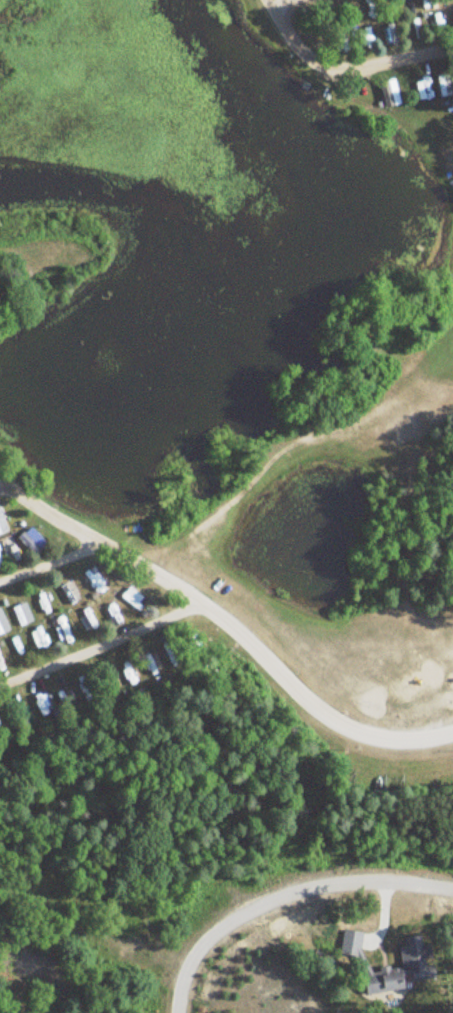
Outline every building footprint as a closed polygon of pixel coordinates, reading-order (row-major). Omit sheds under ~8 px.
[(367,17),(380,17),(380,0),(367,0),(367,17)] [(393,22),(381,26),(386,44),(398,40),(393,22)] [(433,98),(431,76),(417,77),(419,99),(433,98)] [(404,102),(395,77),(378,83),(387,108),(404,102)] [(19,538),(36,555),(48,542),(30,526),(19,538)] [(105,590),(92,569),(85,573),(98,594),(105,590)] [(147,595),(127,588),(122,602),(142,609),(147,595)] [(49,615),(44,593),(37,594),(41,616),(49,615)] [(33,620),(26,602),(12,608),(19,626),(33,620)] [(119,627),(125,625),(115,603),(109,606),(119,627)] [(11,630),(2,608),(0,608),(0,635),(11,630)] [(83,612),(90,630),(97,627),(90,609),(83,612)] [(59,618),(66,640),(73,638),(66,616),(59,618)] [(49,717),(43,695),(35,697),(41,719),(49,717)] [(366,932),(345,929),(341,954),(362,957),(366,932)] [(384,988),(430,984),(427,959),(434,958),(433,944),(423,945),(422,935),(406,937),(407,945),(400,945),(402,966),(382,967),(384,988)]
